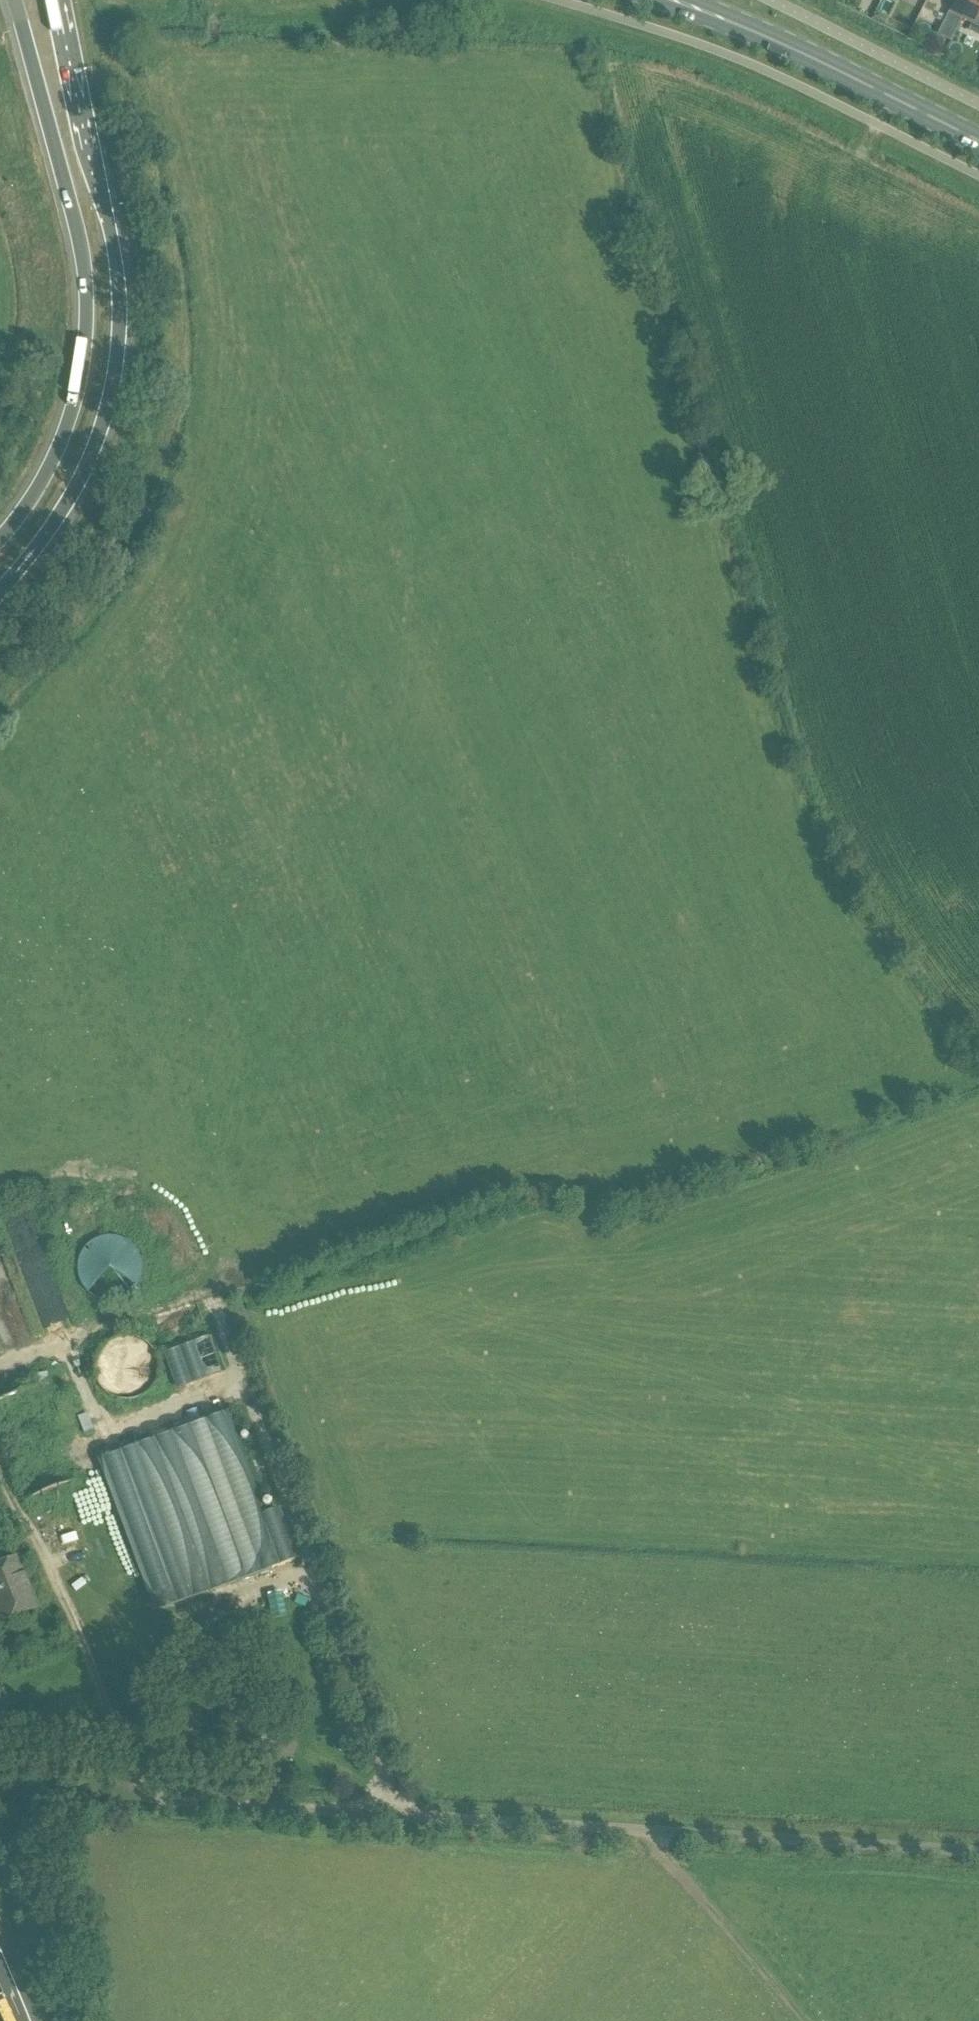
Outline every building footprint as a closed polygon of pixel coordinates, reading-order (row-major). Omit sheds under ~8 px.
[(954,6),(950,13),(962,19),(972,0),(942,0),(954,6)] [(962,19),(974,25),(977,18),(978,19),(978,0),(972,0),(962,19)] [(89,1281),(89,1296),(123,1295),(122,1280),(89,1281)] [(160,1348),(171,1385),(213,1373),(203,1336),(160,1348)] [(13,1371),(0,1375),(5,1391),(18,1387),(13,1371)] [(53,1512),(55,1530),(66,1528),(64,1511),(53,1512)] [(0,1564),(0,1623),(39,1608),(19,1556),(0,1564)]
